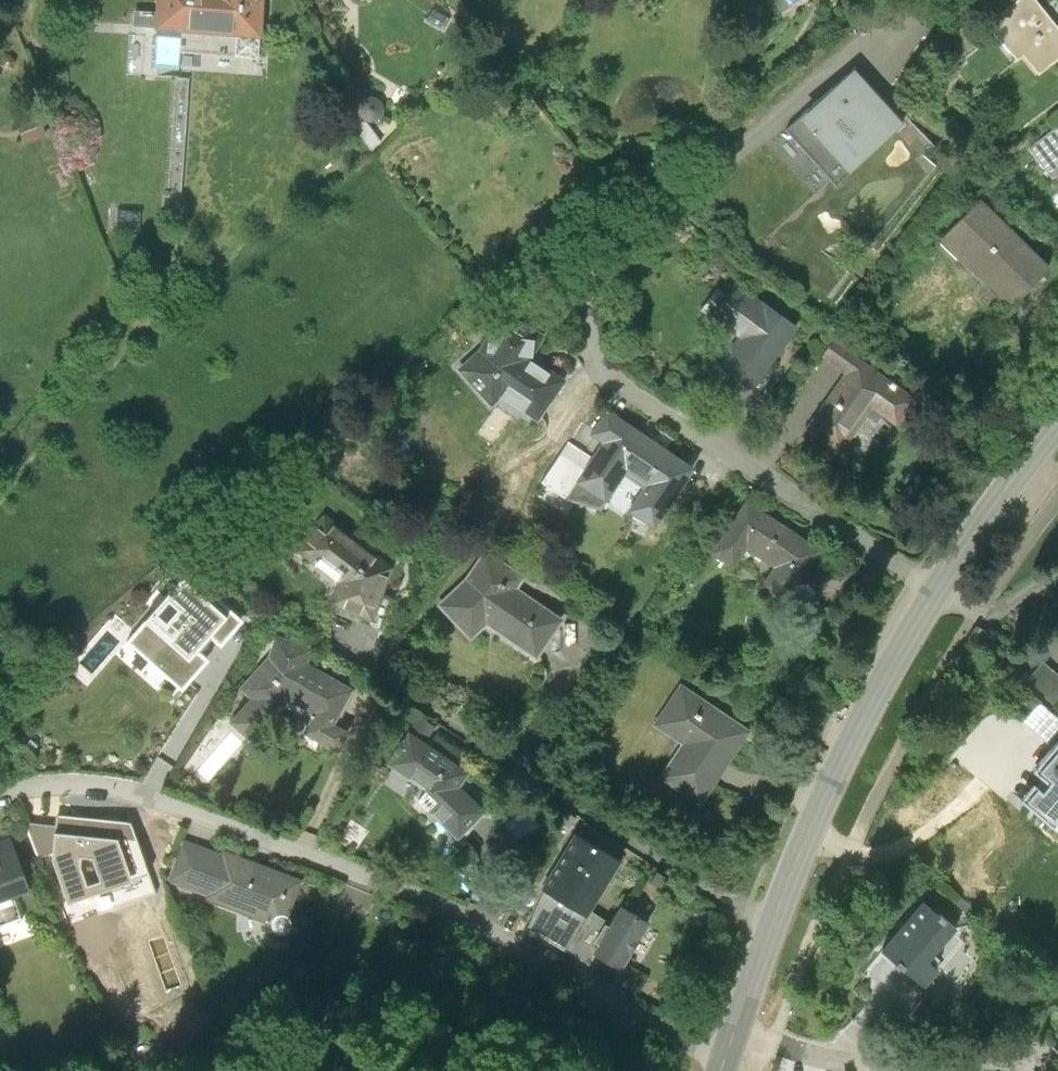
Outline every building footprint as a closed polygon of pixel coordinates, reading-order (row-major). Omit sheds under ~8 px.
[(71,9),(95,0),(68,0),(71,9)] [(157,28),(159,28),(159,37),(156,37),(153,69),(179,71),(180,53),(259,57),(262,0),(157,0),(157,28)] [(774,12),(793,0),(766,0),(774,12)] [(1032,53),(1038,48),(1054,68),(1057,64),(1057,2),(1057,0),(1026,0),(1004,18),(1032,53)] [(847,79),(798,124),(812,140),(828,125),(863,163),(915,116),(889,88),(870,105),(847,79)] [(36,114),(16,122),(25,144),(45,136),(36,114)] [(1042,142),(1057,160),(1057,129),(1042,142)] [(994,195),(955,235),(1025,302),(1057,267),(1057,256),(994,195)] [(139,213),(116,211),(114,231),(138,233),(139,213)] [(810,321),(750,278),(742,289),(726,312),(754,332),(735,359),(747,368),(767,382),(810,321)] [(713,303),(726,312),(742,289),(729,280),(713,303)] [(472,360),(503,398),(515,389),(551,413),(577,375),(544,354),(557,329),(517,305),(492,345),(472,360)] [(853,326),(836,350),(861,367),(821,424),(853,446),(885,401),(911,419),(928,394),(867,351),(874,341),(853,326)] [(752,403),(767,382),(747,368),(732,389),(752,403)] [(606,429),(619,438),(635,415),(621,406),(606,429)] [(662,483),(647,505),(669,520),(707,464),(635,415),(619,438),(608,455),(594,476),(620,493),(638,466),(662,483)] [(594,476),(608,455),(582,438),(557,476),(581,492),(613,502),(620,493),(594,476)] [(762,496),(727,548),(747,561),(760,543),(790,563),(777,582),(801,598),(836,545),(762,496)] [(339,513),(314,546),(352,576),(341,604),(394,625),(406,595),(395,590),(405,564),(339,513)] [(479,576),(453,600),(484,635),(501,619),(550,653),(576,616),(530,583),(538,572),(499,545),(479,576)] [(243,642),(249,625),(167,582),(159,600),(131,612),(142,637),(171,626),(198,639),(206,671),(234,663),(229,644),(243,642)] [(324,643),(289,632),(282,653),(254,683),(265,695),(244,719),(266,738),(290,712),(287,710),(302,693),(329,708),(319,729),(351,747),(361,728),(347,720),(366,686),(320,659),(324,643)] [(1057,656),(1035,679),(1057,698),(1057,657),(1057,656)] [(764,727),(694,680),(667,720),(698,740),(674,775),(714,802),(764,727)] [(224,724),(182,762),(202,784),(244,745),(224,724)] [(471,834),(497,808),(472,782),(482,767),(421,729),(402,759),(445,786),(434,796),(471,834)] [(1008,789),(1037,833),(1057,820),(1057,744),(1045,753),(1050,761),(1008,789)] [(70,818),(56,817),(53,853),(70,854),(69,861),(109,865),(117,888),(164,873),(146,818),(70,812),(70,818)] [(635,855),(591,831),(561,884),(605,908),(635,855)] [(0,842),(0,899),(42,886),(25,834),(0,842)] [(303,915),(300,913),(313,877),(236,848),(234,853),(196,838),(182,876),(222,891),(221,895),(286,919),(286,920),(286,923),(286,925),(288,927),(290,929),(292,930),(294,931),(297,931),(300,930),(302,928),(304,925),(305,922),(305,920),(304,917),(303,915)] [(499,845),(481,881),(525,903),(544,867),(499,845)] [(650,937),(605,908),(561,884),(543,924),(603,958),(609,946),(635,962),(650,937)] [(969,925),(937,898),(897,946),(939,981),(952,966),(941,957),(969,925)]
